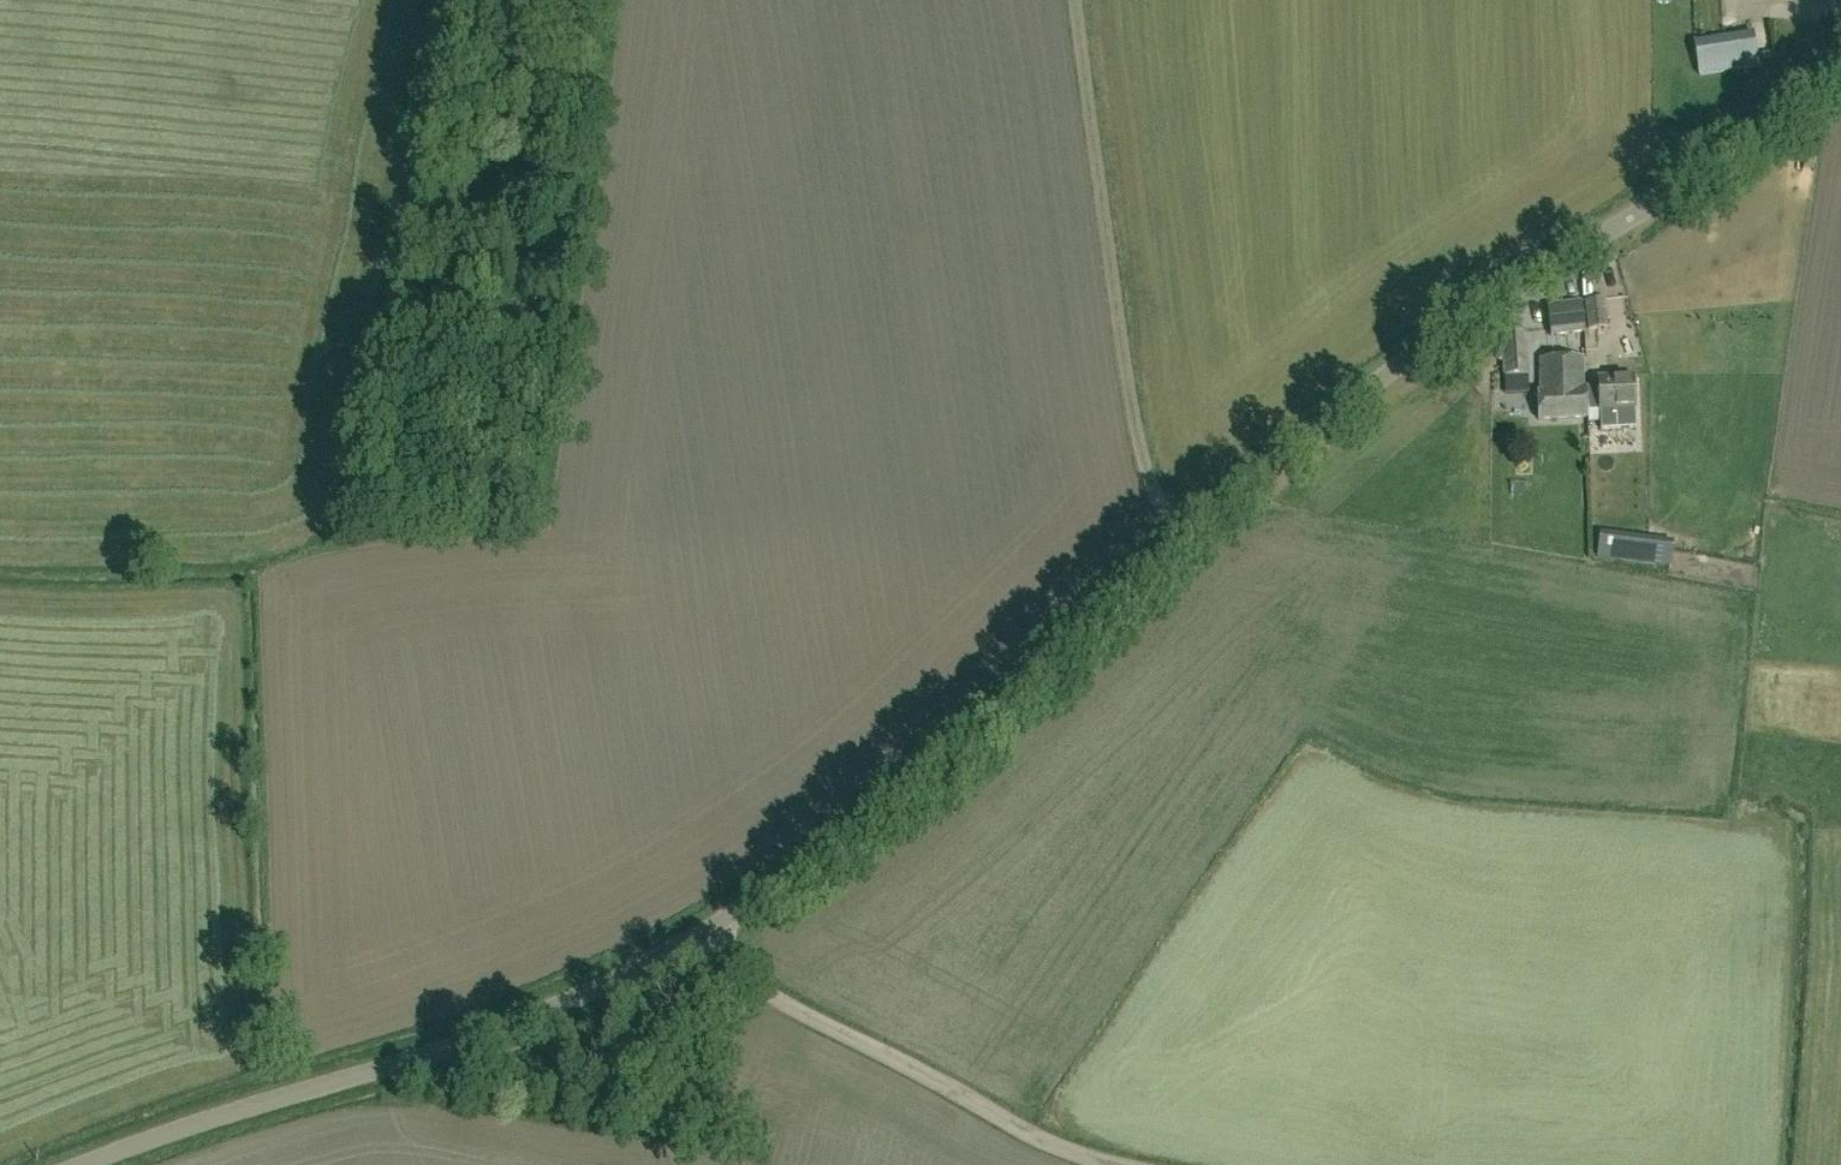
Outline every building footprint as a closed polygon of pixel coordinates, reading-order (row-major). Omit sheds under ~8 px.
[(1751,33),(1694,42),(1699,75),(1757,66),(1751,33)] [(1589,330),(1608,328),(1604,298),(1585,301),(1589,330)] [(1585,331),(1581,301),(1547,306),(1551,335),(1585,331)] [(1526,331),(1502,332),(1503,376),(1527,375),(1526,331)] [(1538,420),(1588,417),(1587,391),(1587,384),(1583,384),(1582,356),(1539,358),(1540,391),(1537,392),(1538,420)] [(1599,391),(1587,391),(1588,417),(1589,417),(1588,410),(1635,408),(1633,376),(1598,378),(1599,391)] [(1622,559),(1625,535),(1601,532),(1598,556),(1622,559)] [(1675,542),(1651,539),(1648,562),(1672,565),(1675,542)]
